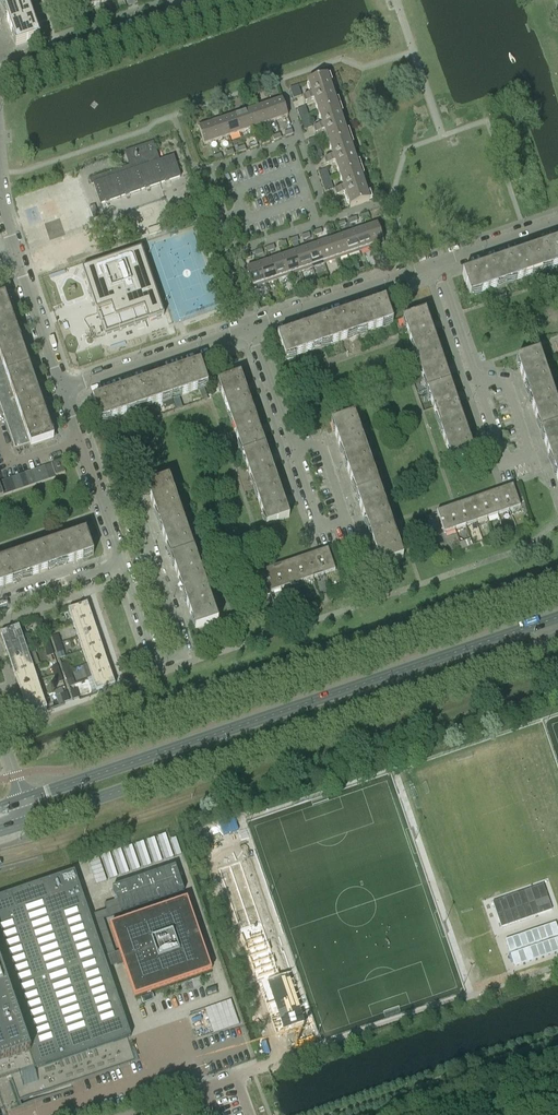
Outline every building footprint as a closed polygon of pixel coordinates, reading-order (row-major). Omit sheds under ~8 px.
[(3,10),(13,7),(26,2),(26,0),(0,0),(3,10)] [(76,12),(111,0),(72,0),(76,12)] [(26,2),(13,7),(3,10),(16,46),(39,39),(26,2)] [(337,107),(332,92),(326,76),(307,82),(318,114),(337,107)] [(298,85),(290,88),(293,99),(301,96),(298,85)] [(309,96),(302,99),(304,104),(311,102),(309,96)] [(281,97),(269,101),(275,121),(287,116),(281,97)] [(269,101),(257,105),(263,125),(275,121),(269,101)] [(257,105),(245,109),(252,129),(263,125),(257,105)] [(305,107),(297,110),(304,130),(312,127),(305,107)] [(348,138),(339,113),(337,107),(318,114),(328,145),(348,138)] [(245,109),(233,113),(240,133),(252,129),(245,109)] [(233,113),(222,117),(221,117),(228,137),(240,133),(233,113)] [(221,117),(210,121),(216,141),(228,137),(221,117)] [(204,145),(216,141),(210,121),(197,126),(204,145)] [(320,127),(313,130),(315,136),(322,133),(320,127)] [(316,138),(307,141),(314,161),(323,158),(316,138)] [(358,169),(356,162),(348,138),(328,145),(339,176),(358,169)] [(180,176),(173,156),(158,162),(155,153),(156,152),(153,142),(127,151),(131,165),(91,179),(100,204),(180,176)] [(330,158),(323,161),(325,167),(332,164),(330,158)] [(326,169),(318,172),(325,192),(333,189),(326,169)] [(369,201),(367,194),(358,169),(339,176),(350,207),(369,201)] [(341,189),(334,192),(336,198),(343,195),(341,189)] [(337,200),(329,203),(332,213),(341,211),(337,200)] [(93,218),(98,216),(95,205),(89,207),(93,218)] [(377,208),(369,210),(373,223),(380,221),(377,208)] [(203,223),(200,212),(193,214),(197,225),(203,223)] [(377,224),(365,228),(371,247),(384,243),(377,224)] [(365,228),(353,232),(359,251),(371,247),(365,228)] [(353,232),(341,236),(348,255),(359,251),(353,232)] [(341,236),(329,240),(336,259),(348,255),(341,236)] [(329,240),(318,244),(324,263),(336,259),(329,240)] [(534,249),(542,272),(557,267),(557,241),(534,249)] [(318,244),(306,248),(312,268),(324,263),(318,244)] [(306,248),(294,252),(300,272),(312,268),(306,248)] [(141,249),(82,269),(97,314),(104,336),(145,322),(164,316),(141,249)] [(534,249),(498,262),(506,285),(542,272),(534,249)] [(294,252),(282,256),(289,276),(300,272),(294,252)] [(282,256),(270,260),(277,280),(289,276),(282,256)] [(270,260),(259,264),(265,284),(277,280),(270,260)] [(470,297),(481,293),(506,285),(498,262),(462,274),(470,297)] [(253,288),(265,284),(259,264),(246,269),(253,288)] [(17,332),(4,296),(0,298),(0,338),(17,332)] [(384,301),(349,313),(357,336),(392,324),(384,301)] [(437,347),(428,319),(425,311),(402,319),(414,355),(437,347)] [(349,313),(313,325),(320,348),(357,336),(349,313)] [(285,360),(297,356),(320,348),(313,325),(277,337),(285,360)] [(5,373),(6,376),(29,368),(17,332),(0,338),(0,358),(3,366),(5,373)] [(450,383),(447,376),(437,347),(414,355),(427,391),(450,383)] [(551,388),(544,368),(539,352),(516,360),(528,396),(551,388)] [(200,364),(164,376),(172,399),(207,387),(200,364)] [(15,401),(17,408),(18,411),(41,403),(29,368),(6,376),(7,379),(10,386),(15,401)] [(252,410),(247,395),(240,375),(217,382),(229,418),(252,410)] [(164,376),(128,388),(136,411),(172,399),(164,376)] [(0,381),(0,389),(10,386),(7,379),(0,381)] [(450,383),(427,391),(439,426),(462,418),(450,383)] [(0,389),(0,405),(0,406),(15,401),(10,386),(0,389)] [(100,424),(112,419),(136,411),(128,388),(92,401),(100,424)] [(557,409),(551,388),(528,396),(540,432),(557,426),(557,409)] [(15,401),(0,406),(3,413),(17,408),(15,401)] [(19,414),(22,421),(27,437),(29,444),(31,447),(53,439),(41,403),(18,411),(19,414)] [(17,408),(3,413),(5,419),(19,414),(18,411),(17,408)] [(264,446),(252,410),(229,418),(242,454),(264,446)] [(19,414),(5,419),(7,426),(22,421),(19,414)] [(366,452),(359,431),(354,416),(331,423),(343,460),(366,452)] [(462,418),(439,426),(451,462),(474,454),(462,418)] [(22,421),(7,426),(13,442),(27,437),(22,421)] [(540,432),(552,467),(557,465),(557,426),(540,432)] [(27,437),(13,442),(15,449),(29,444),(27,437)] [(277,482),(272,466),(268,456),(264,446),(242,454),(254,490),(277,482)] [(378,487),(373,472),(366,452),(343,460),(355,495),(378,487)] [(65,473),(61,461),(51,464),(55,477),(65,473)] [(51,464),(44,466),(49,480),(56,478),(55,477),(51,464)] [(44,466),(37,469),(42,482),(49,480),(44,466)] [(37,469),(31,471),(36,484),(42,482),(37,469)] [(31,471),(25,473),(29,487),(36,484),(31,471)] [(25,473),(18,475),(22,489),(29,487),(25,473)] [(18,475),(11,478),(16,491),(22,489),(18,475)] [(11,478),(5,480),(10,493),(16,491),(11,478)] [(181,515),(174,495),(169,479),(146,487),(158,523),(181,515)] [(0,482),(0,487),(3,496),(10,493),(5,480),(0,482)] [(289,517),(285,507),(284,502),(277,482),(254,490),(266,525),(289,517)] [(512,486),(502,490),(509,511),(520,507),(513,486),(512,486)] [(390,523),(384,503),(378,487),(355,495),(367,530),(390,523)] [(509,511),(502,490),(502,489),(501,489),(501,490),(491,493),(498,515),(509,511)] [(498,515),(491,493),(490,493),(490,494),(480,497),(487,518),(498,515)] [(487,518),(480,497),(479,497),(480,497),(469,501),(477,522),(487,518)] [(477,522),(469,501),(469,500),(469,501),(459,504),(466,526),(477,522)] [(466,526),(459,504),(458,504),(458,505),(448,508),(455,529),(466,526)] [(455,529),(448,508),(447,508),(437,512),(437,511),(436,512),(444,533),(455,529)] [(193,551),(188,535),(181,515),(158,523),(170,558),(193,551)] [(403,559),(397,543),(390,523),(367,530),(380,567),(403,559)] [(93,555),(85,532),(49,544),(53,557),(57,567),(93,555)] [(57,567),(53,557),(49,544),(13,557),(21,580),(57,567)] [(327,550),(317,553),(324,574),(335,570),(328,549),(327,549),(327,550)] [(205,586),(198,565),(193,551),(170,558),(182,594),(205,586)] [(316,553),(306,557),(313,578),(324,574),(317,553),(316,553)] [(305,557),(295,560),(302,582),(313,578),(306,557),(306,556),(305,557)] [(21,580),(13,557),(0,561),(0,587),(21,580)] [(295,561),(285,564),(292,585),(302,582),(295,560),(294,560),(295,561)] [(284,564),(274,568),(281,589),(292,585),(285,564),(284,564)] [(273,568),(263,572),(270,593),(281,589),(274,568),(274,567),(273,568)] [(259,597),(270,593),(263,572),(263,571),(262,571),(262,572),(252,575),(251,575),(259,597)] [(218,622),(205,586),(182,594),(195,630),(218,622)] [(68,610),(73,624),(91,617),(87,603),(68,610)] [(51,616),(45,618),(48,626),(54,624),(51,616)] [(91,617),(73,624),(77,637),(96,631),(91,617)] [(44,627),(41,619),(35,621),(38,629),(44,627)] [(5,647),(23,641),(19,627),(0,633),(5,647)] [(96,631),(77,637),(82,651),(101,644),(96,631)] [(52,637),(55,645),(60,643),(58,635),(52,637)] [(42,640),(45,649),(51,647),(48,638),(42,640)] [(23,641),(5,647),(9,661),(28,654),(23,641)] [(60,643),(55,645),(57,653),(63,651),(60,643)] [(101,644),(82,651),(86,664),(105,658),(101,644)] [(51,647),(45,649),(48,656),(53,654),(51,647)] [(28,654),(9,661),(14,674),(33,668),(28,654)] [(105,658),(86,664),(91,678),(110,671),(105,658)] [(61,664),(64,672),(70,670),(67,662),(61,664)] [(51,667),(54,675),(60,673),(57,665),(51,667)] [(33,668),(14,674),(18,687),(37,681),(33,668)] [(70,670),(64,672),(67,680),(72,678),(70,670)] [(110,671),(91,678),(96,692),(115,685),(110,671)] [(60,673),(54,675),(57,683),(63,681),(60,673)] [(37,681),(18,687),(23,701),(42,695),(37,681)] [(73,699),(79,697),(76,689),(70,691),(73,699)] [(42,695),(23,701),(28,715),(46,708),(42,695)] [(223,846),(226,857),(238,854),(236,843),(223,846)] [(106,910),(94,914),(108,955),(114,953),(102,918),(183,891),(175,866),(112,887),(117,899),(104,904),(106,910)] [(6,1076),(17,1107),(71,1088),(72,1088),(72,1087),(70,1083),(82,1079),(138,1060),(130,1036),(107,968),(118,964),(123,962),(135,996),(211,970),(186,899),(110,925),(119,951),(114,953),(108,955),(103,957),(74,871),(55,878),(44,882),(0,896),(0,1078),(6,1076)] [(232,898),(244,893),(239,879),(227,884),(232,898)] [(234,908),(238,921),(252,917),(248,903),(234,908)] [(277,969),(264,930),(262,923),(253,926),(253,928),(249,929),(249,927),(240,930),(276,1035),(279,1034),(279,1032),(283,1030),(285,1036),(285,1037),(303,1031),(307,1030),(288,975),(284,976),(278,978),(276,972),(278,971),(277,969)]
